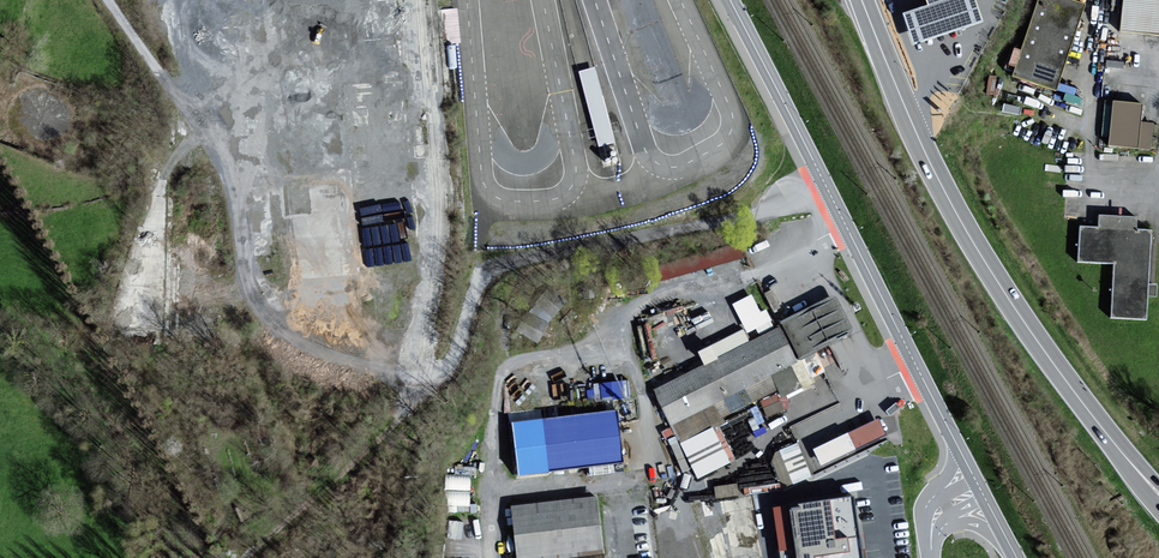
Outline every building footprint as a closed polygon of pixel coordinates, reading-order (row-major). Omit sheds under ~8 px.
[(923,6),(910,10),(897,14),(908,47),(922,42),(979,23),(971,0),(921,0),(923,6)] [(1079,6),(1061,0),(1036,0),(1011,76),(1051,89),(1079,6)] [(1118,33),(1158,36),(1158,0),(1120,0),(1118,33)] [(616,143),(596,66),(579,71),(599,147),(616,143)] [(1136,124),(1138,105),(1109,103),(1106,149),(1148,151),(1150,125),(1136,124)] [(1135,231),(1135,219),(1096,217),(1095,230),(1077,229),(1075,264),(1111,266),(1108,320),(1145,322),(1146,297),(1153,298),(1154,284),(1146,283),(1150,232),(1135,231)] [(831,296),(806,309),(816,328),(825,347),(851,335),(853,332),(853,328),(838,298),(834,296),(831,296)] [(761,314),(752,297),(735,304),(748,330),(756,326),(759,332),(772,326),(765,312),(761,314)] [(816,328),(806,309),(777,324),(780,330),(653,393),(696,479),(733,461),(714,424),(775,394),(778,400),(814,382),(811,378),(835,366),(825,347),(816,328)] [(600,379),(601,394),(628,394),(628,379),(600,379)] [(618,463),(611,412),(510,425),(517,476),(618,463)] [(888,435),(879,418),(814,449),(822,466),(888,435)] [(767,453),(782,488),(812,475),(797,440),(767,453)] [(446,471),(445,508),(469,508),(470,472),(446,471)] [(736,480),(713,484),(717,502),(739,498),(736,480)] [(773,505),(780,557),(866,557),(857,494),(773,505)] [(591,497),(507,508),(513,557),(602,557),(595,497),(591,497)]
